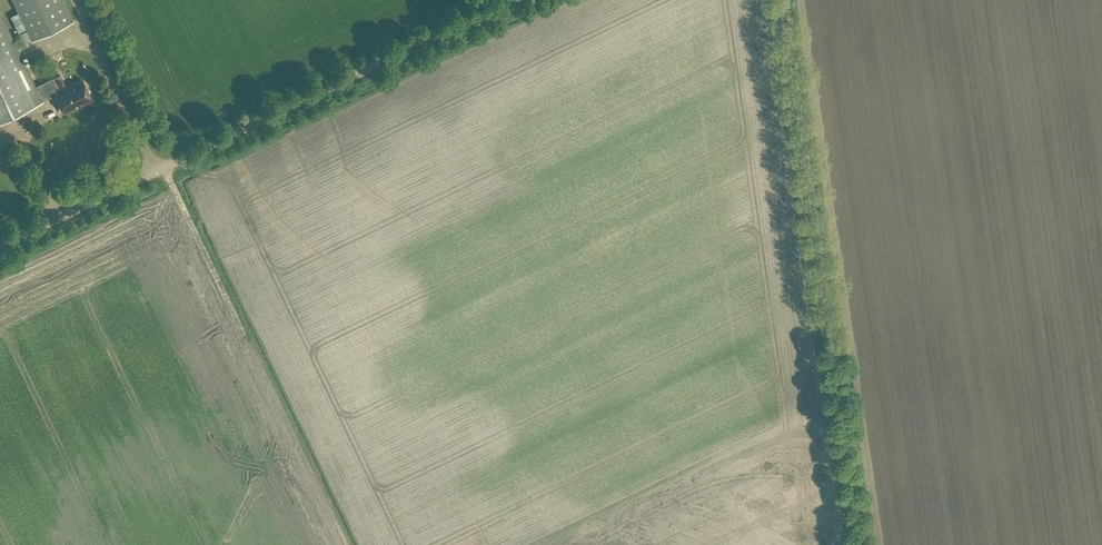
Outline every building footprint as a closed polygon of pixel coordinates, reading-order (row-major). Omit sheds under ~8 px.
[(33,40),(73,21),(63,0),(13,0),(33,40)] [(42,101),(55,94),(64,112),(82,103),(83,104),(92,100),(83,79),(59,91),(53,78),(35,86),(0,13),(0,122),(42,101)]
